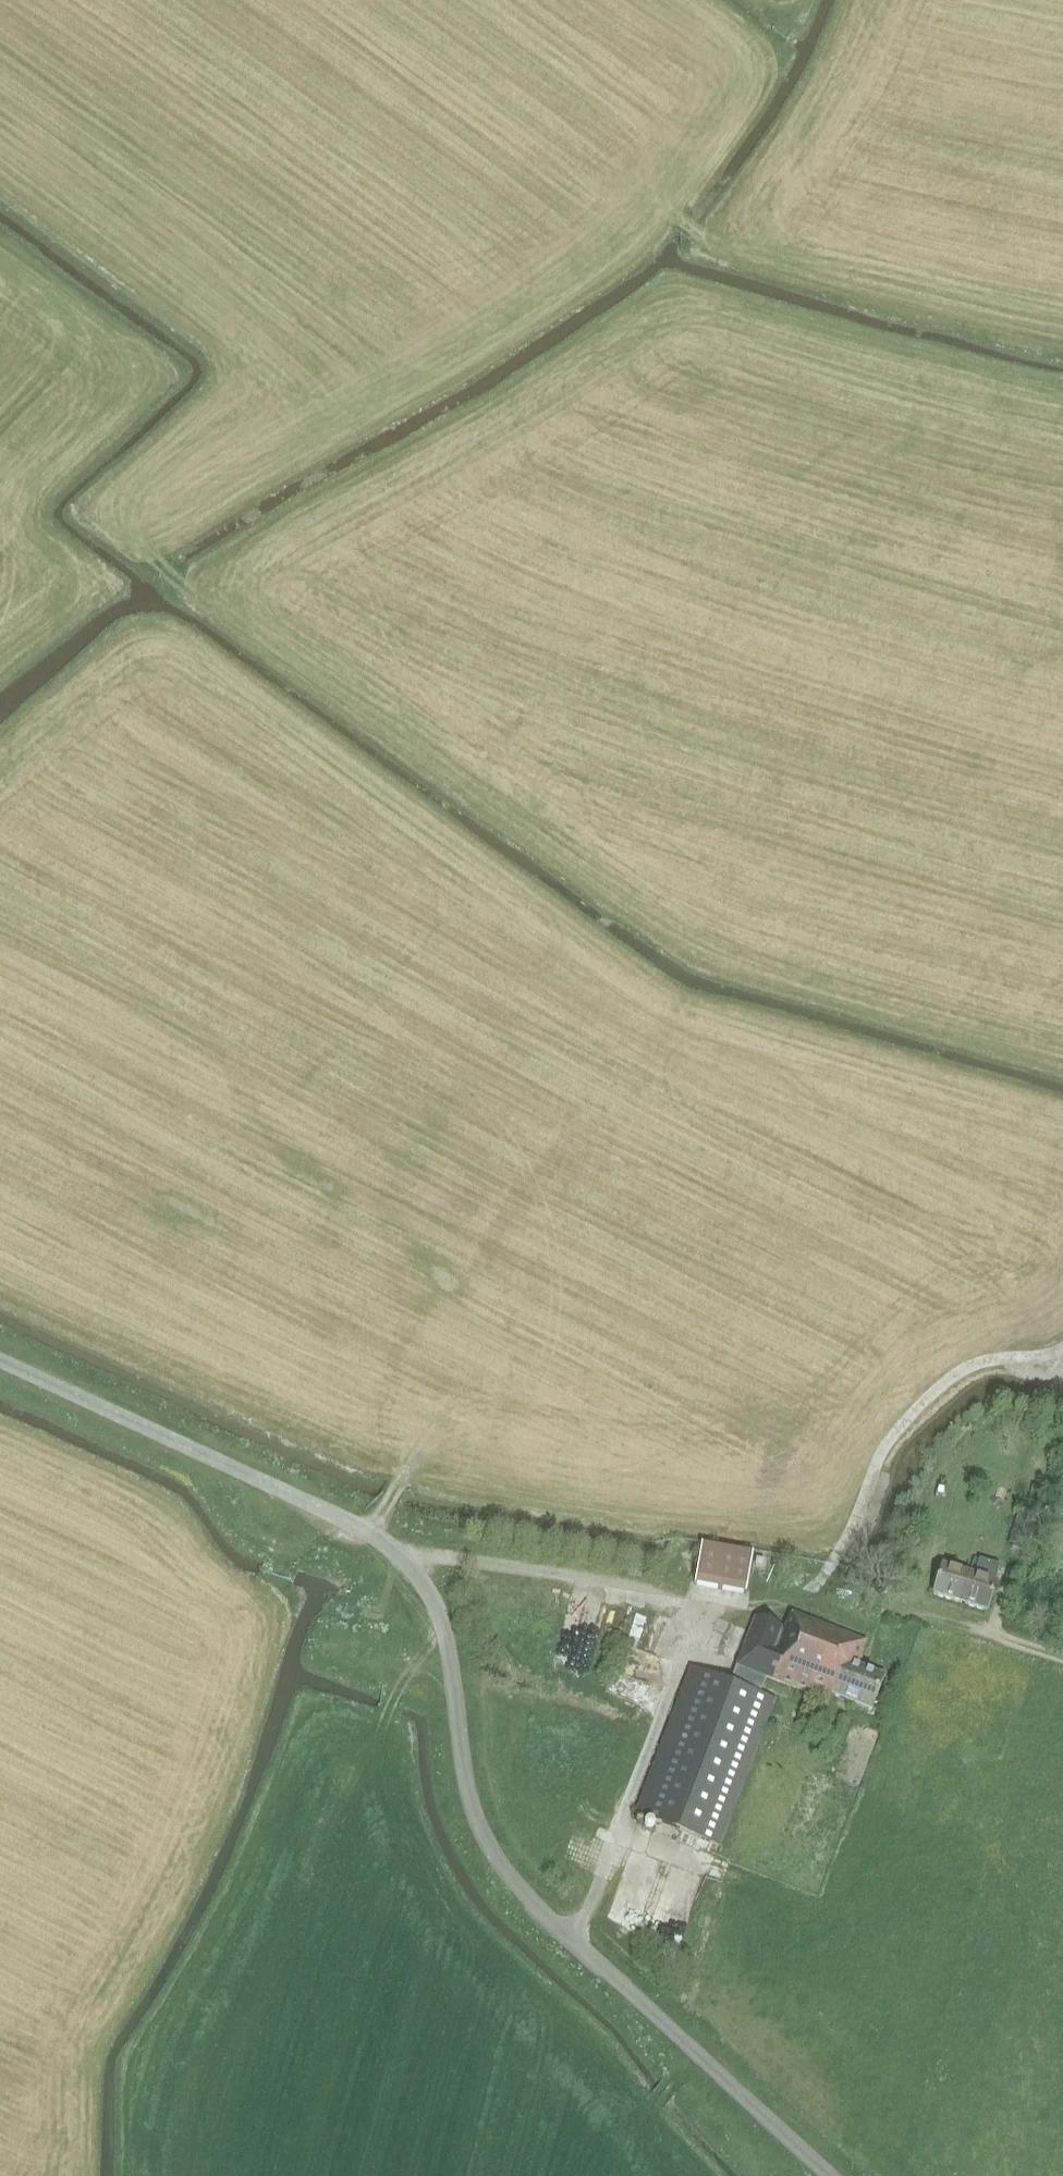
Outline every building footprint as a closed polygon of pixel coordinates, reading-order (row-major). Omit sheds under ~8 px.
[(1019,1513),(1009,1543),(1027,1549),(1037,1519),(1019,1513)] [(694,1585),(746,1594),(753,1552),(701,1543),(694,1585)] [(933,1594),(960,1602),(969,1573),(964,1571),(969,1555),(951,1550),(948,1549),(944,1565),(942,1564),(933,1594)] [(975,1574),(969,1573),(960,1602),(987,1611),(996,1581),(995,1580),(1000,1565),(979,1559),(975,1574)] [(786,1628),(756,1617),(734,1673),(730,1683),(691,1668),(689,1673),(636,1814),(720,1845),(775,1699),(760,1693),(766,1677),(828,1700),(830,1694),(872,1709),(884,1676),(857,1665),(867,1640),(792,1612),(786,1628)]
